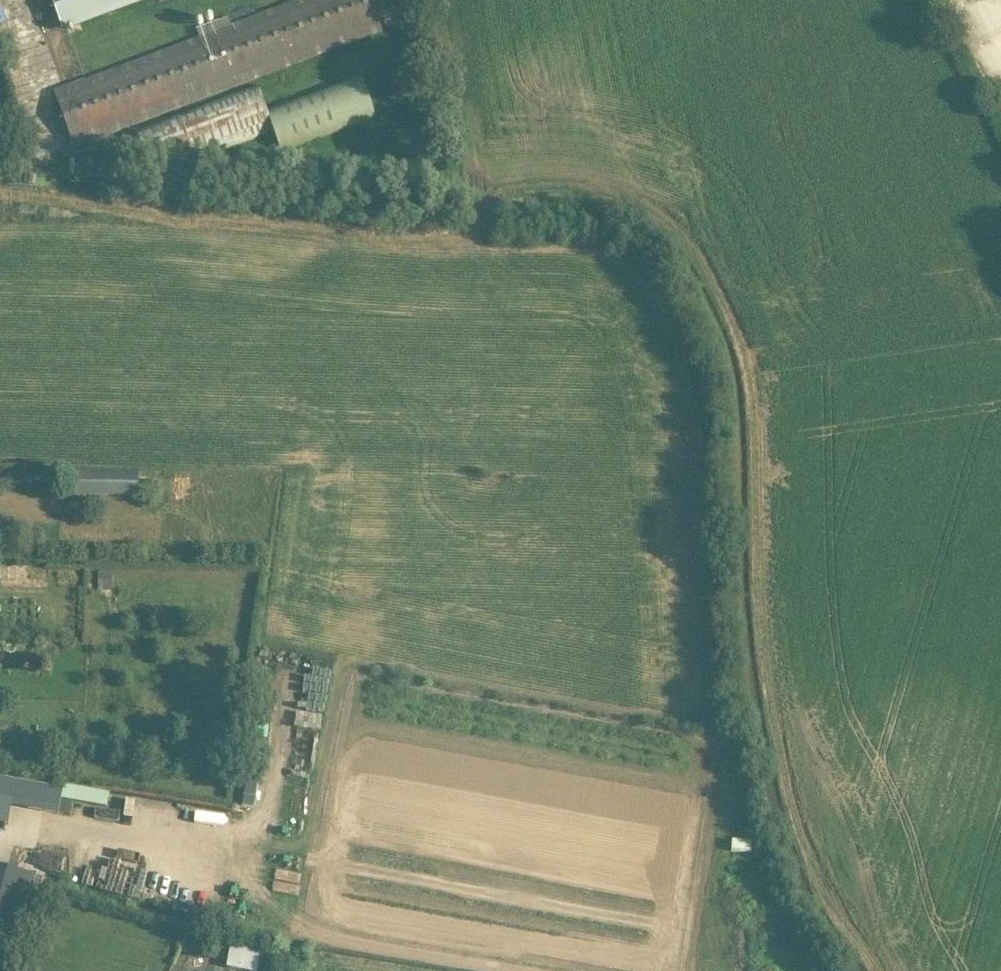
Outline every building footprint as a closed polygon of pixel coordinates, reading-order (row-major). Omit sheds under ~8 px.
[(63,28),(136,0),(52,0),(63,28)] [(233,28),(229,18),(197,30),(201,40),(56,94),(75,147),(384,33),(372,0),(310,0),(233,28)] [(152,175),(273,130),(281,150),(376,115),(361,75),(266,110),(257,87),(136,131),(152,175)] [(24,184),(35,186),(37,176),(26,174),(24,184)] [(15,521),(3,522),(3,530),(15,530),(15,521)] [(113,592),(114,572),(99,572),(98,592),(113,592)] [(261,764),(262,752),(252,752),(251,764),(261,764)] [(255,808),(261,769),(249,767),(243,806),(255,808)] [(64,790),(0,778),(0,822),(9,824),(12,807),(59,815),(62,800),(64,790)] [(64,790),(62,800),(76,802),(107,808),(110,793),(64,785),(64,790)] [(732,840),(733,848),(757,845),(756,836),(732,840)] [(17,957),(38,878),(0,868),(0,952),(17,957)] [(227,968),(241,970),(257,970),(262,949),(233,942),(227,968)]
